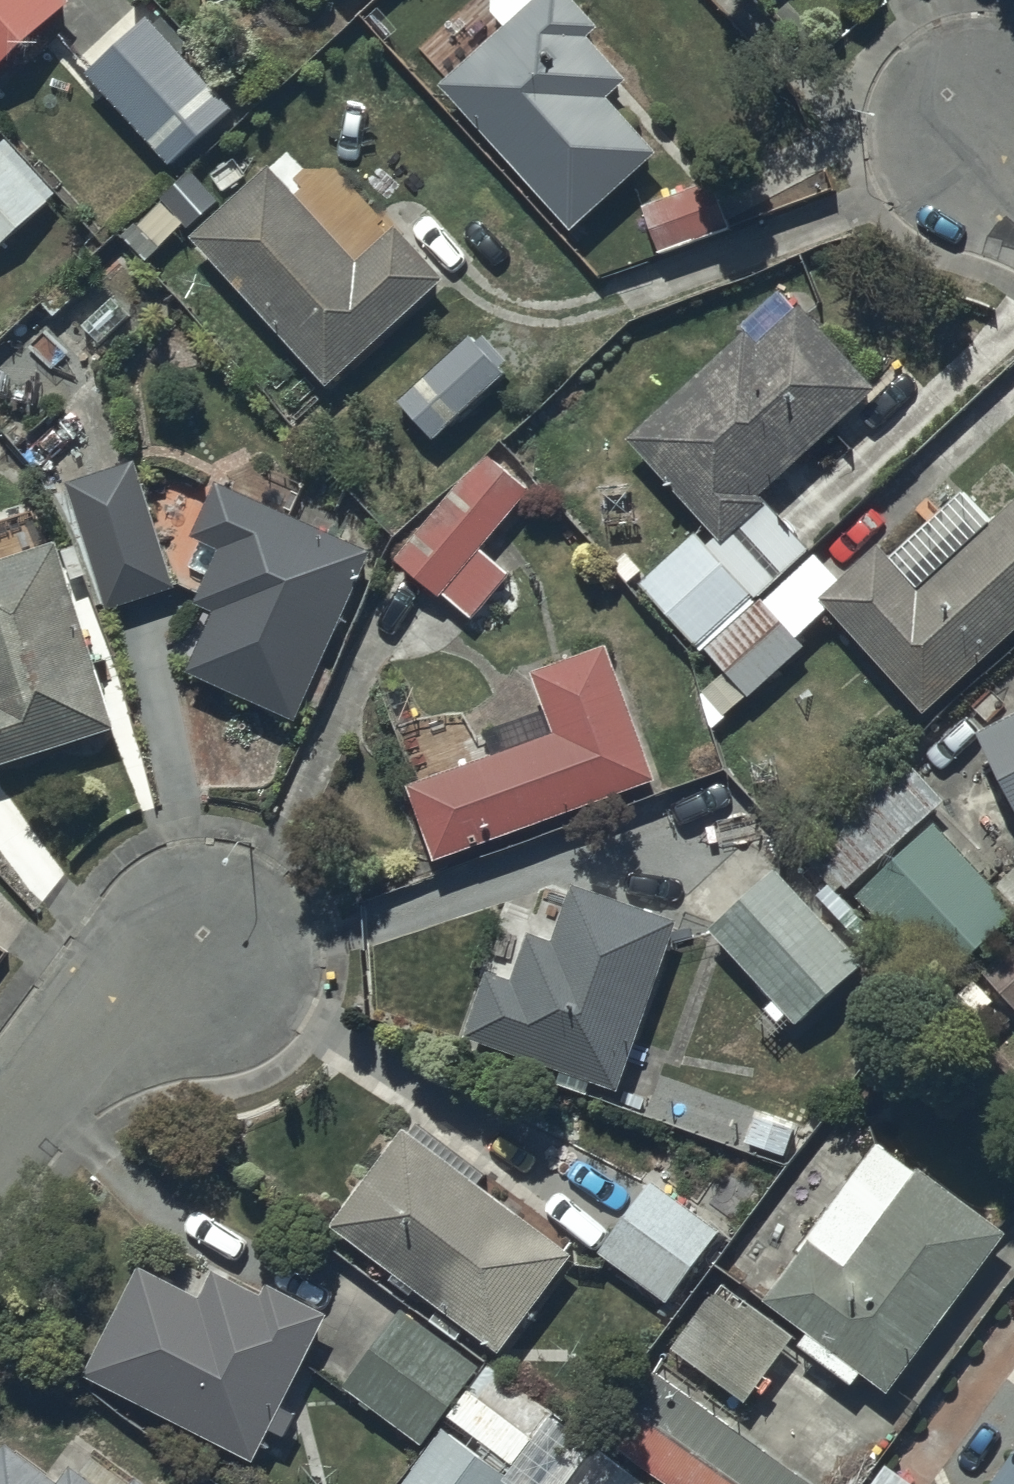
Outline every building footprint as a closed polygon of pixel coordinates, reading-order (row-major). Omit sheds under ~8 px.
[(60,0),(0,0),(0,57),(60,0)] [(77,72),(154,157),(186,128),(205,149),(239,117),(218,94),(243,72),(177,0),(162,0),(150,11),(148,8),(77,72)] [(444,75),(568,221),(658,144),(611,89),(630,72),(589,24),(598,16),(584,0),(491,0),(490,1),(507,21),(444,75)] [(0,142),(0,239),(57,188),(9,134),(0,142)] [(270,161),(196,230),(330,376),(444,270),(396,219),(358,254),(270,161)] [(716,176),(658,198),(674,241),(732,220),(716,176)] [(747,323),(630,432),(721,529),(710,539),(697,526),(641,578),(700,641),(809,539),(759,486),(876,377),(803,299),(762,338),(747,323)] [(19,483),(39,465),(18,442),(13,447),(0,433),(0,462),(19,483)] [(493,449),(397,553),(440,592),(445,586),(478,617),(517,575),(479,540),(531,484),(493,449)] [(138,456),(70,477),(108,600),(177,579),(138,456)] [(372,542),(220,476),(196,532),(204,535),(191,564),(210,573),(199,599),(216,607),(189,667),(297,714),(372,542)] [(710,644),(729,665),(702,690),(714,724),(748,692),(751,696),(810,640),(802,631),(831,604),(925,706),(1013,623),(1013,495),(919,584),(877,539),(840,573),(818,549),(764,599),(762,596),(710,644)] [(0,553),(0,761),(118,724),(58,535),(0,553)] [(504,744),(407,778),(434,854),(659,774),(611,638),(532,666),(546,703),(496,721),(504,744)] [(980,727),(1013,794),(1013,709),(980,727)] [(946,794),(907,751),(813,837),(852,879),(946,794)] [(860,888),(941,976),(1013,909),(1013,865),(995,883),(936,818),(860,888)] [(774,863),(713,920),(779,990),(767,1001),(780,1015),(788,1007),(798,1017),(862,958),(774,863)] [(679,913),(575,877),(555,933),(530,925),(513,973),(489,964),(466,1030),(565,1065),(560,1078),(595,1090),(600,1075),(620,1082),(679,913)] [(981,967),(1013,1005),(1013,939),(981,967)] [(402,1123),(331,1219),(501,1345),(573,1247),(478,1178),(485,1168),(417,1118),(410,1128),(402,1123)] [(918,1167),(879,1138),(768,1292),(811,1324),(800,1338),(855,1380),(866,1366),(890,1384),(1008,1229),(920,1163),(918,1167)] [(720,1224),(656,1177),(602,1251),(668,1299),(678,1285),(691,1294),(732,1238),(718,1228),(720,1224)] [(203,1291),(142,1258),(87,1367),(255,1457),(259,1449),(274,1457),(299,1410),(282,1401),(331,1308),(271,1277),(265,1289),(218,1263),(203,1291)] [(795,1330),(723,1278),(677,1342),(749,1394),(795,1330)] [(480,1360),(404,1304),(348,1380),(425,1436),(480,1360)] [(673,1378),(623,1447),(675,1483),(821,1483),(673,1378)] [(462,1395),(441,1422),(445,1425),(401,1483),(509,1483),(517,1474),(461,1433),(480,1408),(462,1395)] [(0,1450),(0,1483),(109,1483),(74,1458),(60,1477),(9,1439),(0,1450)] [(983,1483),(1013,1483),(1013,1443),(983,1483)] [(139,1469),(128,1483),(159,1483),(139,1469)]
